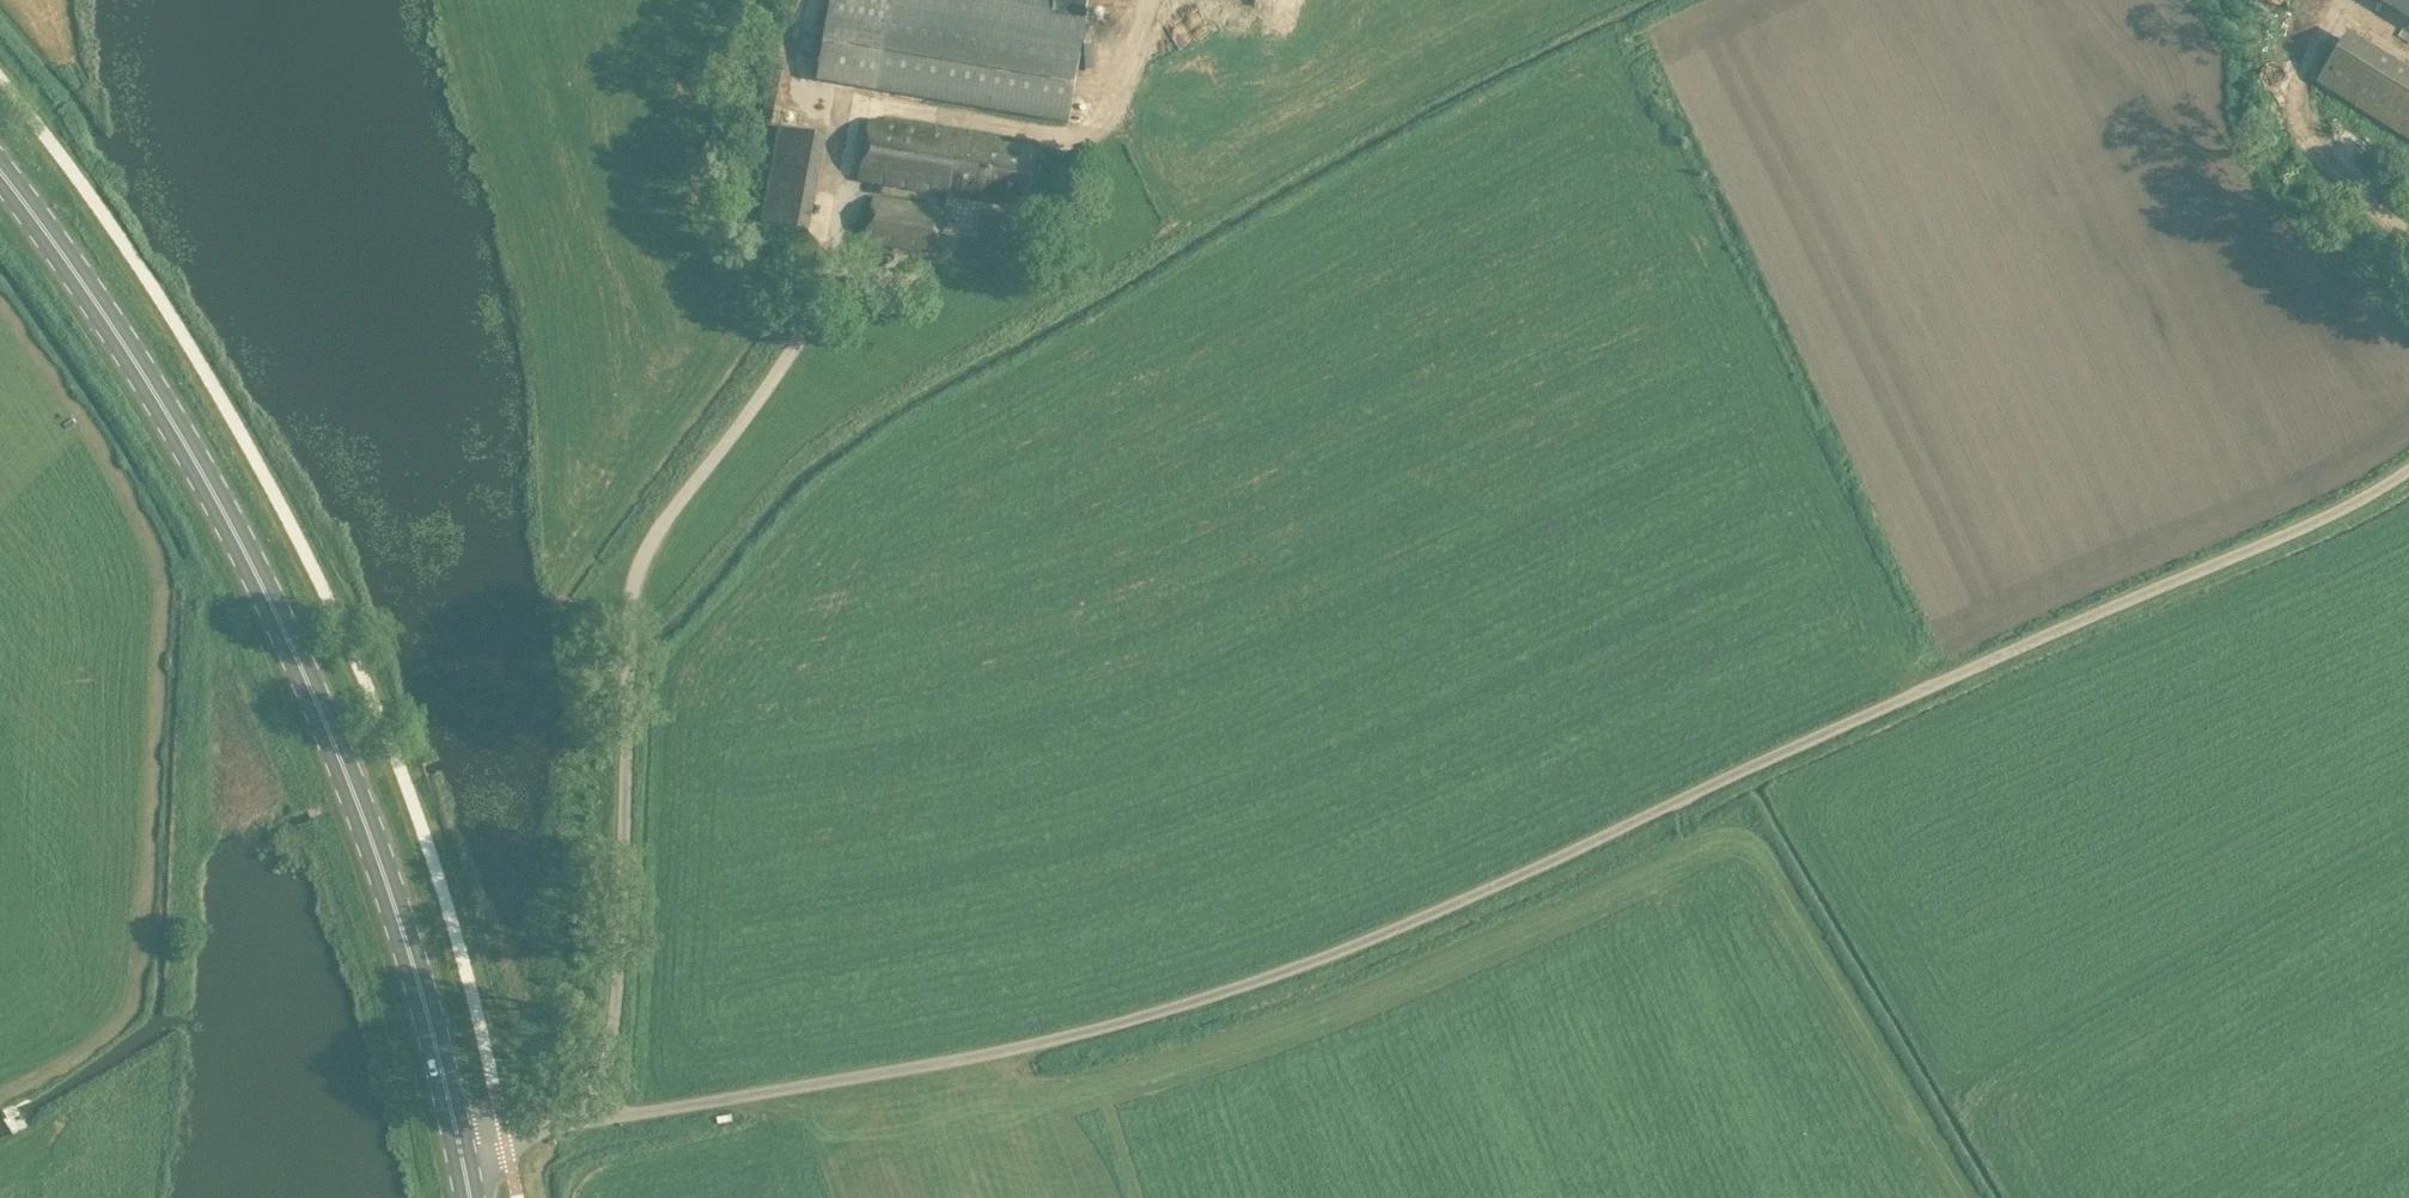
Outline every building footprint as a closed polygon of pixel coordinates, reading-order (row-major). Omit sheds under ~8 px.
[(814,75),(1065,118),(1084,5),(1054,0),(827,0),(814,75)] [(2408,17),(2408,0),(2382,0),(2408,17)] [(2345,29),(2314,78),(2408,137),(2408,69),(2345,29)] [(857,175),(1018,202),(1028,145),(867,117),(857,175)] [(777,124),(759,217),(804,226),(822,133),(777,124)] [(934,249),(942,205),(870,192),(862,237),(934,249)] [(729,1120),(728,1114),(714,1116),(715,1122),(729,1120)]
